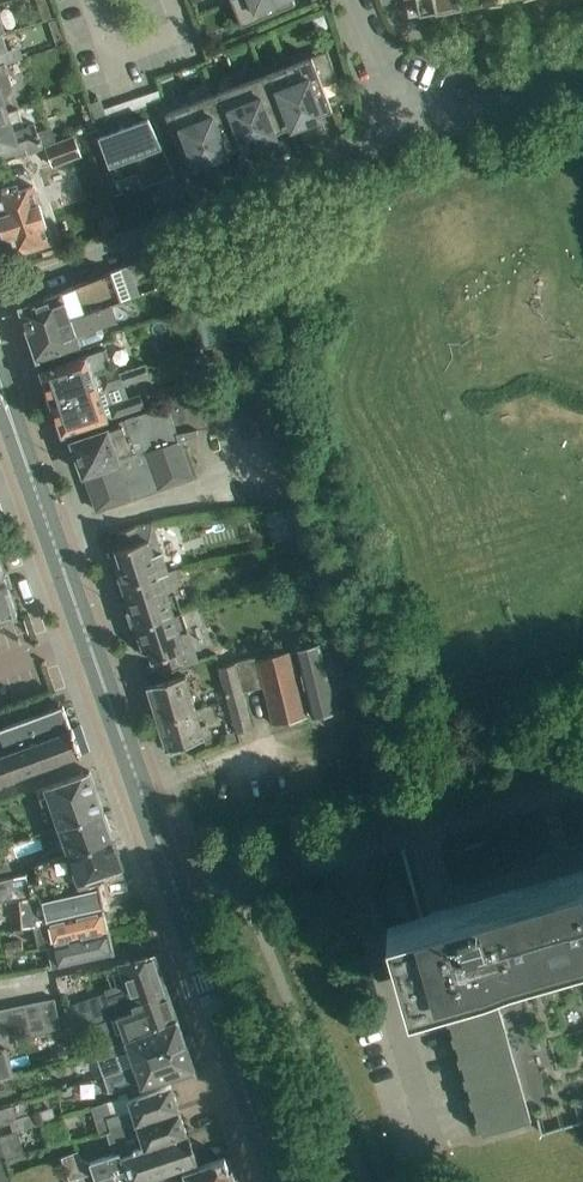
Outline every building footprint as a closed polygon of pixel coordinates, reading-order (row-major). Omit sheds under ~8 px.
[(42,21),(51,18),(46,0),(36,0),(42,21)] [(231,0),(242,25),(255,20),(259,28),(281,18),(278,10),(295,3),(294,0),(232,0),(231,0)] [(409,8),(451,0),(407,0),(409,8)] [(57,16),(48,20),(56,43),(65,40),(57,16)] [(6,63),(12,61),(8,50),(2,32),(0,33),(0,65),(6,63)] [(308,122),(320,117),(319,115),(332,110),(323,86),(336,80),(337,82),(338,82),(326,48),(325,49),(326,51),(286,66),(308,122)] [(19,106),(6,63),(0,65),(0,113),(18,107),(19,106)] [(308,122),(286,66),(262,76),(283,129),(296,124),(296,127),(308,122)] [(260,141),(272,136),(271,134),(283,129),(262,76),(238,85),(260,141)] [(235,148),(247,143),(248,145),(260,141),(238,85),(214,94),(235,148)] [(212,160),(223,155),(223,153),(235,148),(214,94),(190,104),(212,160)] [(165,113),(186,167),(199,162),(200,164),(212,160),(190,104),(165,113)] [(28,155),(45,148),(44,146),(56,141),(52,126),(38,131),(35,122),(24,125),(18,107),(0,113),(0,159),(26,150),(28,155)] [(148,119),(99,137),(109,164),(114,178),(116,178),(113,170),(134,162),(134,163),(135,162),(137,168),(136,169),(142,184),(165,176),(163,171),(161,167),(168,165),(170,164),(160,145),(148,119)] [(74,134),(56,141),(44,146),(45,148),(53,166),(82,155),(74,134)] [(54,204),(48,187),(36,192),(34,185),(18,190),(17,185),(10,187),(10,186),(1,189),(1,190),(0,190),(0,210),(2,215),(0,216),(0,226),(4,239),(9,238),(14,255),(52,242),(41,209),(54,204)] [(122,300),(120,293),(111,271),(20,306),(28,332),(112,303),(122,300)] [(103,336),(104,333),(102,325),(118,320),(112,303),(28,332),(38,360),(60,352),(92,341),(92,340),(103,336)] [(242,335),(221,337),(224,366),(245,364),(242,335)] [(143,365),(146,364),(146,363),(120,373),(118,365),(113,367),(107,347),(41,370),(52,403),(98,388),(99,391),(146,376),(143,365)] [(146,364),(143,365),(146,376),(99,391),(98,388),(52,403),(63,434),(86,427),(144,405),(140,393),(128,396),(124,385),(150,376),(146,364)] [(239,379),(242,391),(222,396),(137,414),(118,420),(120,425),(73,442),(85,476),(175,444),(172,435),(197,429),(287,409),(278,370),(239,379)] [(159,489),(195,477),(182,440),(198,434),(197,429),(172,435),(175,444),(85,476),(97,510),(159,488),(159,489)] [(162,556),(151,523),(139,525),(117,532),(122,548),(116,550),(121,564),(116,566),(122,586),(167,571),(176,568),(170,553),(162,556)] [(17,613),(0,564),(0,619),(17,613)] [(167,571),(122,586),(129,606),(130,609),(128,612),(132,624),(135,626),(136,627),(181,612),(174,591),(171,583),(176,581),(173,571),(167,572),(167,571)] [(177,668),(197,661),(181,612),(136,627),(142,647),(147,646),(152,660),(159,658),(163,672),(177,668)] [(321,643),(294,649),(311,718),(337,711),(327,673),(335,671),(330,650),(322,652),(321,643)] [(38,687),(36,649),(0,650),(0,688),(38,687)] [(308,716),(292,650),(256,658),(256,657),(218,667),(234,733),(253,728),(243,692),(264,686),(273,724),(308,716)] [(170,678),(147,685),(156,716),(158,721),(167,750),(169,749),(172,758),(185,754),(182,745),(204,738),(205,741),(212,739),(207,726),(201,728),(197,715),(184,674),(170,678)] [(80,754),(71,728),(70,728),(62,705),(0,728),(0,783),(80,754)] [(104,811),(90,771),(36,791),(41,805),(49,802),(58,827),(104,811)] [(37,878),(28,880),(31,897),(51,893),(89,885),(97,883),(125,878),(121,867),(123,867),(104,811),(58,827),(67,853),(35,865),(36,871),(37,878)] [(388,924),(409,1000),(441,991),(481,1134),(536,1119),(541,1132),(582,1120),(582,868),(388,924)] [(0,878),(0,903),(15,900),(20,927),(49,923),(49,922),(98,912),(103,910),(97,883),(89,885),(51,893),(31,897),(28,880),(27,873),(0,878)] [(109,932),(103,910),(98,912),(49,922),(49,923),(35,926),(41,948),(48,946),(109,932)] [(48,946),(52,967),(113,953),(109,932),(48,946)] [(22,938),(5,942),(7,953),(24,949),(22,938)] [(106,993),(64,1007),(69,1021),(90,1014),(93,1024),(134,1011),(131,1005),(168,993),(155,955),(117,964),(128,996),(109,1002),(106,993)] [(134,1011),(93,1024),(102,1050),(177,1020),(168,993),(131,1005),(134,1011)] [(45,1031),(60,1028),(54,998),(39,1002),(45,1031)] [(39,1002),(24,1005),(30,1034),(45,1031),(39,1002)] [(16,1037),(30,1034),(24,1005),(9,1007),(16,1037)] [(16,1037),(9,1007),(0,1009),(0,1037),(1,1040),(16,1037)] [(186,1044),(177,1020),(102,1050),(95,1053),(103,1076),(186,1044)] [(186,1044),(103,1076),(109,1093),(130,1087),(132,1093),(142,1089),(195,1071),(186,1044)] [(0,1049),(0,1079),(12,1076),(4,1048),(0,1049)] [(104,1102),(95,1104),(99,1120),(103,1132),(106,1132),(179,1109),(171,1084),(148,1092),(129,1098),(126,1091),(117,1094),(118,1098),(104,1102)] [(187,1135),(187,1134),(179,1109),(106,1132),(114,1153),(119,1152),(120,1156),(136,1151),(134,1148),(142,1145),(144,1149),(187,1135)] [(22,1153),(15,1131),(0,1136),(0,1160),(22,1153)] [(134,1148),(136,1151),(120,1156),(119,1152),(114,1153),(88,1162),(81,1158),(78,1151),(62,1156),(70,1180),(93,1172),(97,1181),(139,1181),(193,1163),(198,1161),(196,1156),(198,1156),(200,1153),(197,1143),(193,1142),(190,1143),(187,1135),(144,1149),(142,1145),(134,1148)] [(0,1160),(0,1181),(12,1181),(9,1175),(10,1175),(3,1159),(22,1154),(22,1153),(0,1160)] [(224,1157),(202,1165),(153,1181),(233,1181),(224,1157)]
